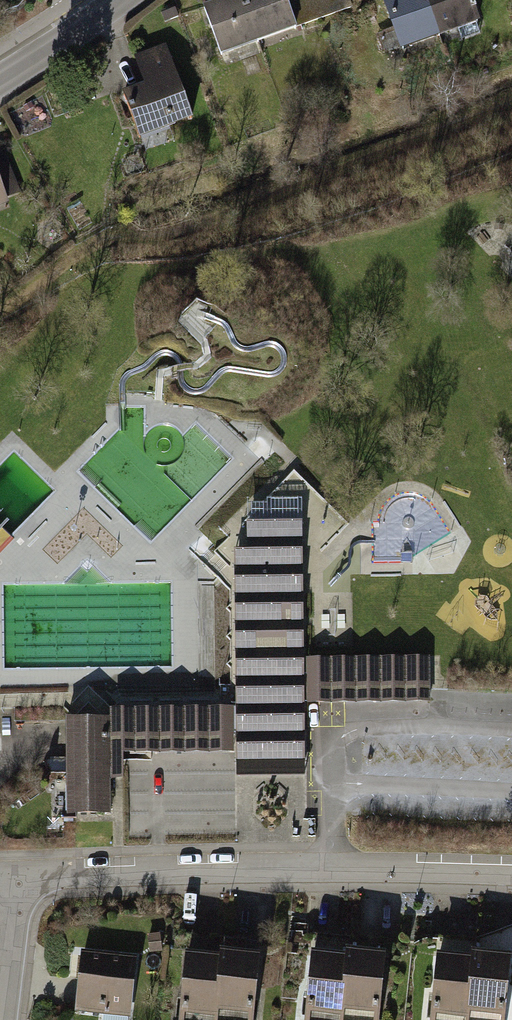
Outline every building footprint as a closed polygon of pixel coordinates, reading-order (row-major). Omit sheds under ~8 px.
[(204,8),(223,60),(357,10),(353,0),(224,0),(204,8)] [(387,1),(397,27),(374,35),(384,60),(485,23),(477,0),(390,0),(387,1)] [(124,93),(141,141),(200,119),(172,44),(139,56),(149,84),(124,93)] [(12,203),(10,196),(23,191),(9,154),(0,157),(0,208),(12,203)] [(242,752),(242,774),(309,773),(308,704),(337,703),(344,704),(431,702),(431,690),(431,658),(329,660),(308,660),(306,524),(253,524),(253,534),(239,547),(241,708),(115,710),(115,718),(69,719),(70,815),(116,814),(116,780),(130,780),(130,754),(242,752)] [(215,601),(221,688),(237,687),(231,600),(215,601)] [(355,951),(355,957),(348,1019),(386,1019),(393,955),(355,951)] [(479,951),(479,958),(472,1019),(510,1019),(511,1004),(511,955),(479,951)] [(230,952),(229,958),(223,1019),(261,1019),(267,956),(230,952)] [(355,957),(317,953),(310,1019),(348,1019),(355,957)] [(139,959),(88,954),(81,1013),(133,1018),(139,959)] [(229,958),(192,954),(185,1019),(223,1019),(229,958)] [(479,958),(441,954),(434,1019),(472,1019),(479,958)]
